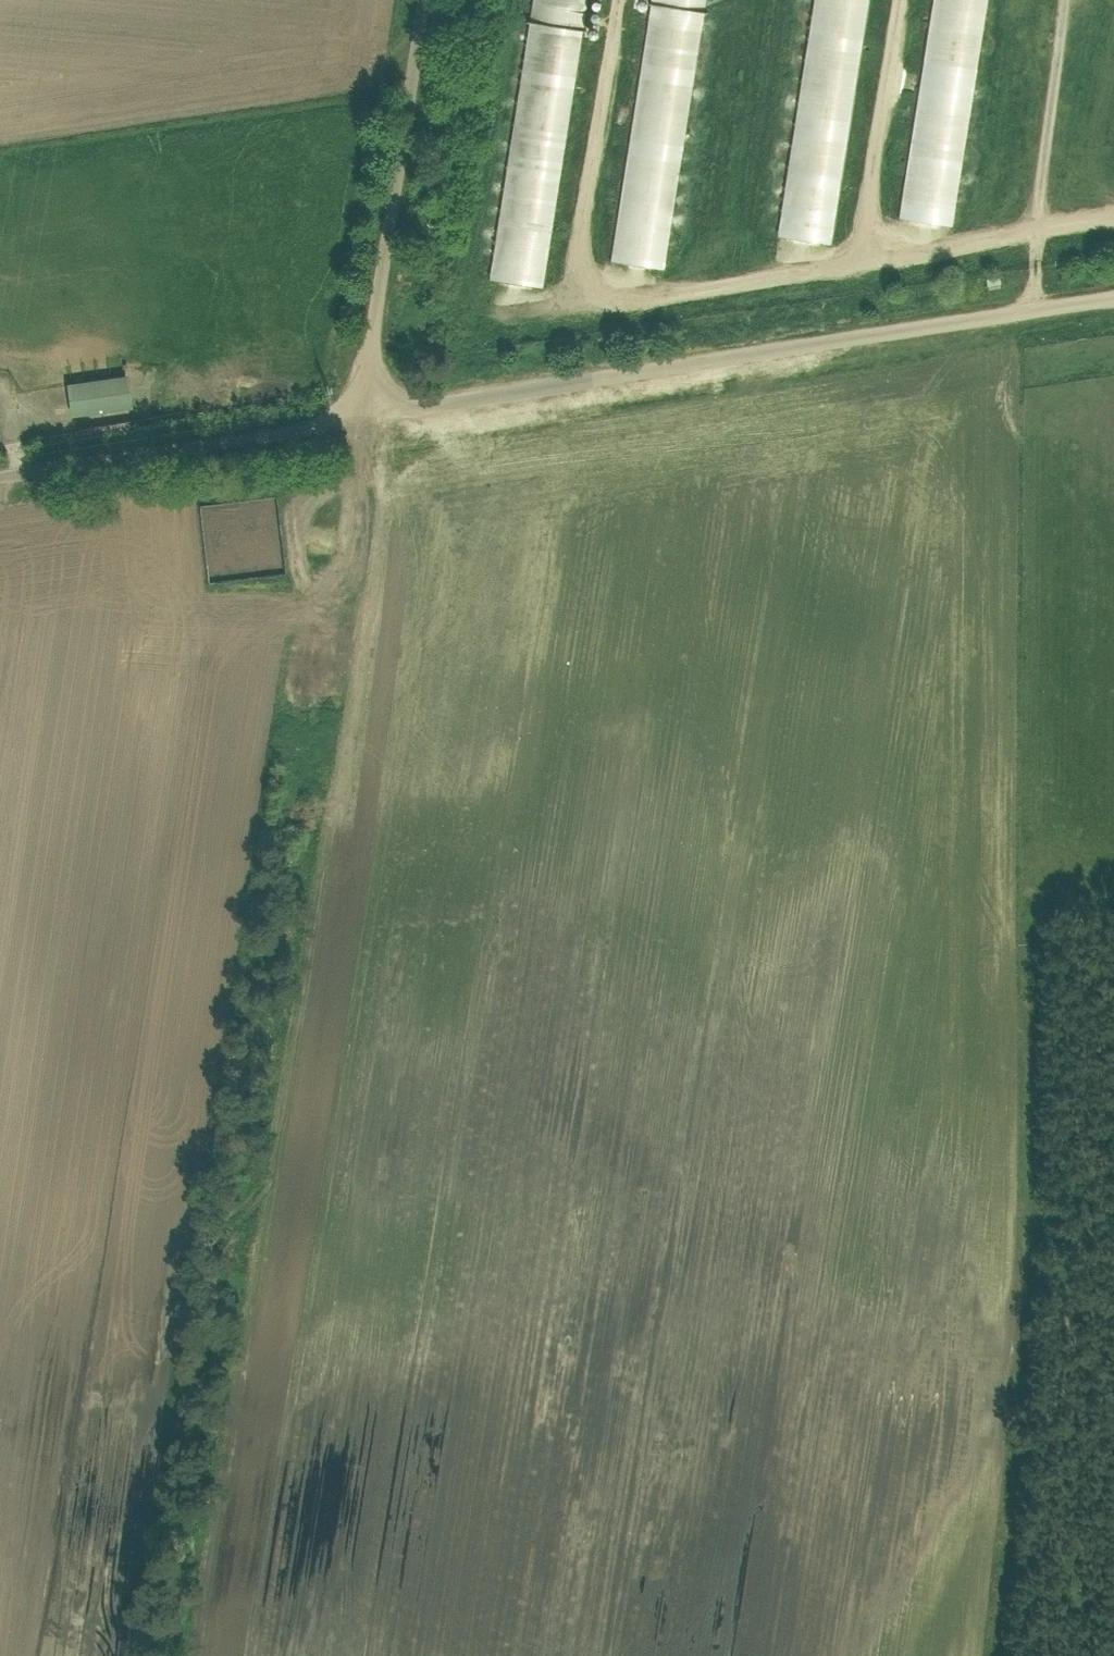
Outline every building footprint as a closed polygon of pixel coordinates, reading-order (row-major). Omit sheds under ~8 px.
[(490,281),(544,289),(588,0),(533,0),(490,281)] [(614,263),(668,271),(709,0),(654,0),(614,263)] [(780,238),(834,247),(871,0),(816,0),(780,238)] [(900,218),(953,227),(988,0),(933,0),(900,218)] [(64,380),(67,414),(129,409),(126,375),(64,380)]
